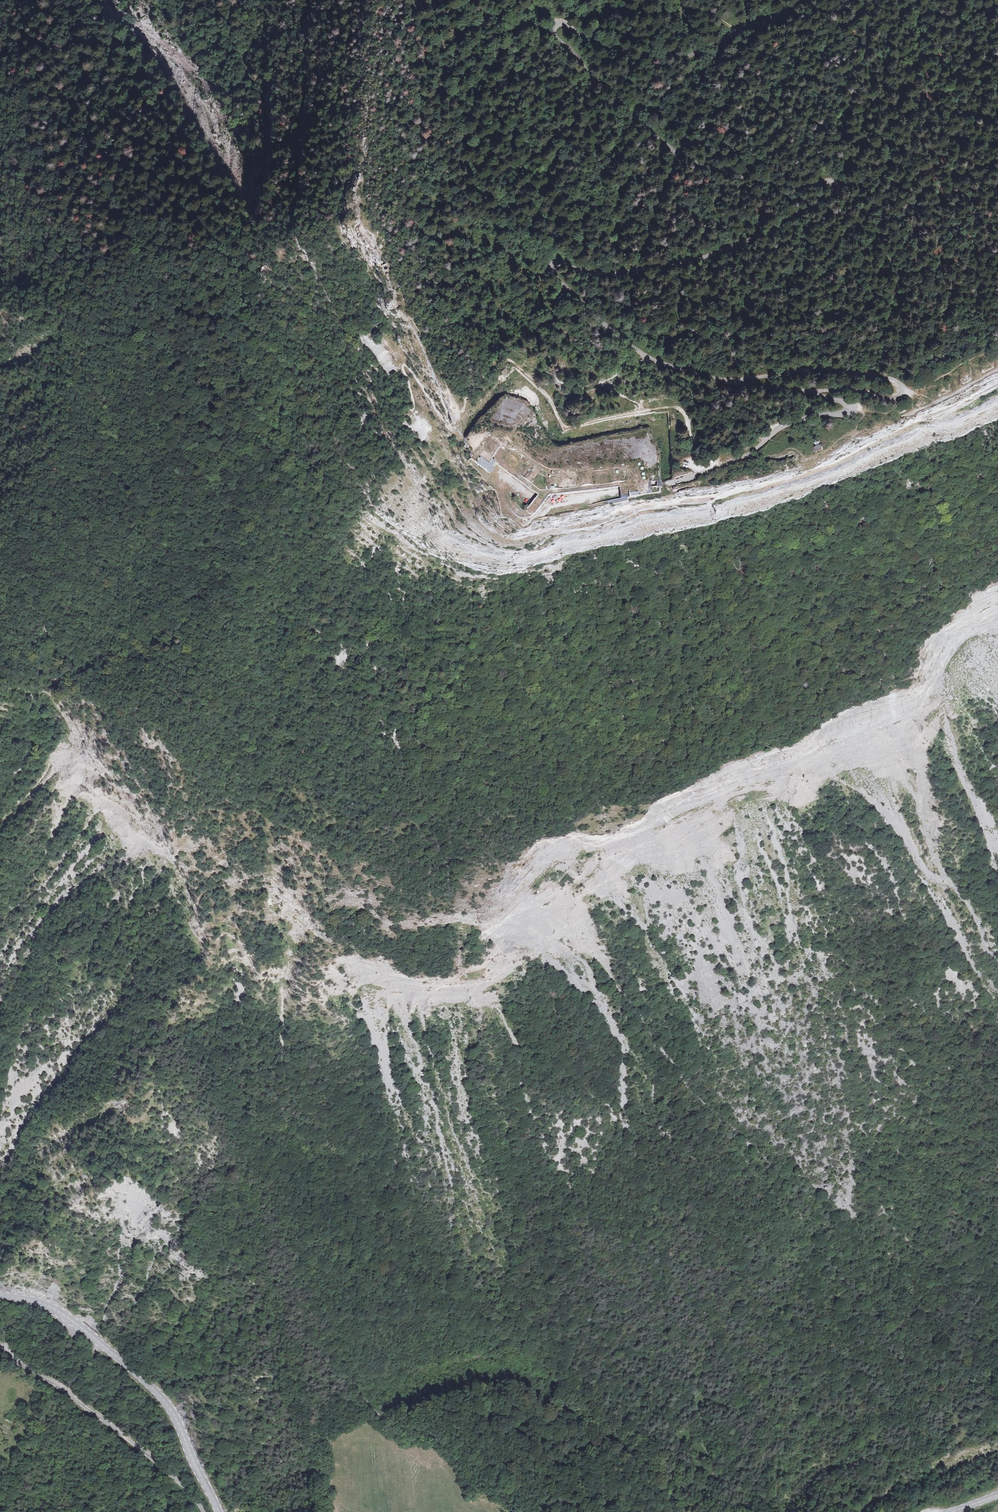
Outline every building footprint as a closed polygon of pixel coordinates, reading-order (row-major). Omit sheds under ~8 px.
[(538,503),(532,498),(522,508),(527,513),(538,503)] [(630,513),(630,503),(623,504),(623,508),(610,509),(610,514),(630,513)]
